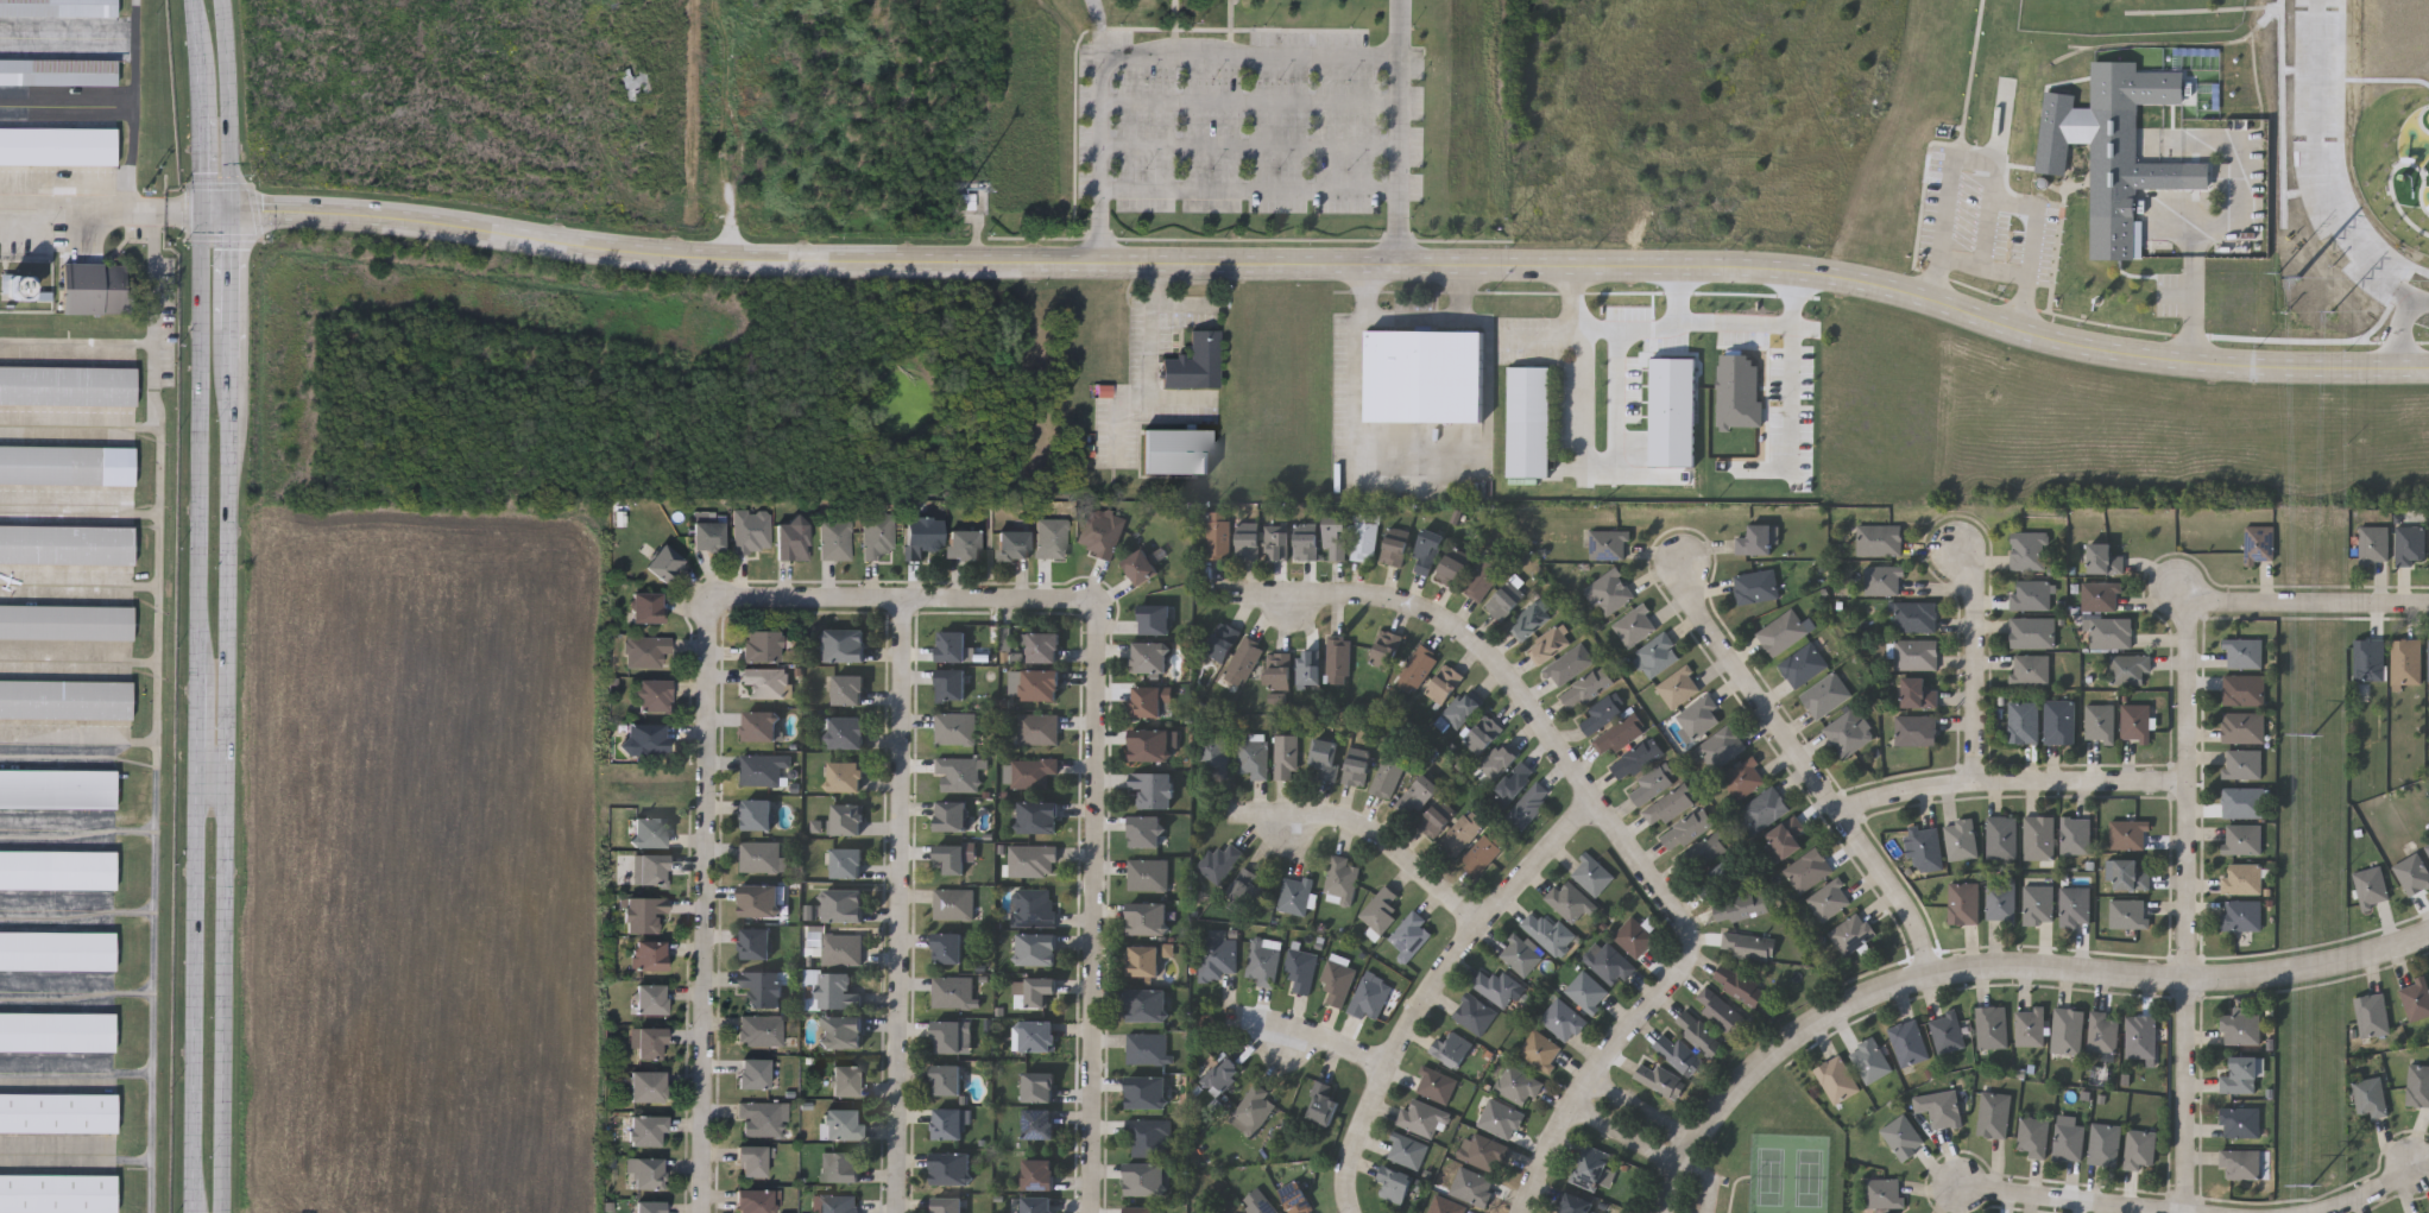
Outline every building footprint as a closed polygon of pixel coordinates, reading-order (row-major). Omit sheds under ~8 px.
[(115,15),(0,15),(0,0),(115,0),(115,15)] [(115,84),(0,84),(0,58),(115,58),(115,84)] [(655,94),(645,64),(622,71),(632,102),(655,94)] [(2072,107),(2137,109),(2134,162),(2184,164),(2184,189),(2135,187),(2134,219),(2088,216),(2090,144),(2068,143),(2064,175),(2033,171),(2043,91),(2074,95),(2072,107)] [(114,164),(0,164),(0,127),(114,127),(114,164)] [(977,196),(961,196),(961,212),(977,212),(977,196)] [(125,314),(61,314),(61,264),(125,264),(125,314)] [(1217,386),(1159,386),(1159,355),(1187,355),(1187,328),(1217,328),(1217,386)] [(1481,422),(1365,421),(1365,330),(1482,330),(1481,422)] [(1506,365),(1547,365),(1547,475),(1506,475),(1506,365)] [(133,404),(0,403),(0,366),(133,367),(133,404)] [(1206,429),(1206,473),(1142,473),(1142,429),(1206,429)] [(132,484),(0,483),(0,445),(132,447),(132,484)] [(1110,558),(1075,545),(1089,508),(1124,522),(1110,558)] [(731,554),(731,511),(768,511),(768,554),(731,554)] [(890,514),(890,561),(862,561),(862,514),(890,514)] [(1206,560),(1206,514),(1228,514),(1228,560),(1206,560)] [(906,519),(941,519),(941,552),(922,552),(922,561),(906,561),(906,519)] [(1065,558),(1035,558),(1035,519),(1065,519),(1065,558)] [(1321,550),(1321,519),(1343,519),(1343,561),(1326,561),(1326,550),(1321,550)] [(1349,560),(1352,520),(1375,523),(1371,561),(1349,560)] [(775,522),(807,522),(807,561),(775,561),(775,522)] [(819,522),(850,522),(850,561),(819,561),(819,522)] [(692,523),(723,523),(723,552),(692,551),(692,523)] [(132,563),(0,562),(0,524),(132,525),(132,563)] [(1734,555),(1734,538),(1747,538),(1747,526),(1773,526),(1773,555),(1734,555)] [(2271,526),(2271,563),(2242,563),(2242,526),(2271,526)] [(2358,526),(2386,526),(2386,563),(2358,563),(2358,526)] [(2410,566),(2393,566),(2393,526),(2422,526),(2422,560),(2410,560),(2410,566)] [(1377,561),(1390,527),(1411,535),(1398,568),(1377,561)] [(1905,528),(1860,528),(1860,558),(1905,558),(1905,528)] [(948,561),(948,531),(978,531),(978,561),(948,561)] [(997,561),(997,531),(1027,531),(1027,561),(997,561)] [(1286,531),(1286,561),(1264,561),(1264,531),(1286,531)] [(1411,573),(1418,531),(1439,535),(1431,576),(1411,573)] [(1588,531),(1623,531),(1623,560),(1588,560),(1588,531)] [(2008,532),(2044,532),(2044,569),(2008,569),(2008,532)] [(1235,561),(1235,533),(1257,533),(1257,561),(1235,561)] [(1292,561),(1292,535),(1314,535),(1314,561),(1292,561)] [(643,567),(663,544),(682,562),(663,585),(643,567)] [(2087,574),(2087,544),(2109,544),(2109,556),(2120,556),(2120,574),(2087,574)] [(1157,574),(1136,588),(1119,564),(1141,550),(1157,574)] [(1466,566),(1455,589),(1434,579),(1446,555),(1466,566)] [(1480,604),(1460,590),(1481,558),(1501,570),(1480,604)] [(1634,596),(1603,620),(1582,592),(1611,568),(1634,596)] [(1868,598),(1904,598),(1904,568),(1868,568),(1868,598)] [(1733,575),(1772,570),(1777,600),(1736,606),(1733,575)] [(1500,623),(1483,607),(1508,581),(1525,596),(1500,623)] [(2008,611),(2008,593),(2014,593),(2014,581),(2049,581),(2049,611),(2008,611)] [(2080,582),(2116,582),(2116,611),(2080,611),(2080,582)] [(660,621),(631,621),(631,592),(660,592),(660,621)] [(1552,615),(1521,644),(1508,628),(1539,601),(1552,615)] [(1168,633),(1140,633),(1140,604),(1168,604),(1168,633)] [(1627,649),(1610,626),(1640,604),(1657,627),(1627,649)] [(131,639),(0,638),(0,605),(131,606),(131,639)] [(1940,605),(1898,605),(1898,635),(1940,635),(1940,605)] [(1807,633),(1772,659),(1754,634),(1791,609),(1807,633)] [(2051,618),(2051,649),(2008,649),(2008,618),(2051,618)] [(2130,618),(2130,649),(2088,649),(2088,618),(2130,618)] [(1239,632),(1222,663),(1200,650),(1218,619),(1239,632)] [(1525,649),(1559,624),(1572,642),(1538,666),(1525,649)] [(1399,634),(1389,670),(1369,664),(1378,628),(1399,634)] [(777,630),(777,661),(740,661),(740,630),(777,630)] [(863,630),(863,662),(818,662),(818,630),(863,630)] [(964,631),(964,661),(935,661),(935,631),(964,631)] [(1629,656),(1663,631),(1680,656),(1648,681),(1629,656)] [(1056,662),(1027,662),(1027,632),(1056,632),(1056,662)] [(1223,677),(1242,634),(1261,644),(1243,687),(1223,677)] [(623,668),(623,637),(668,637),(668,655),(661,655),(661,668),(623,668)] [(1348,683),(1325,683),(1325,638),(1348,638),(1348,683)] [(2221,669),(2221,639),(2259,639),(2259,669),(2221,669)] [(2352,681),(2352,639),(2383,639),(2383,681),(2352,681)] [(2418,639),(2418,684),(2390,684),(2390,639),(2418,639)] [(1167,672),(1130,672),(1130,642),(1167,642),(1167,672)] [(1828,666),(1794,690),(1777,665),(1810,642),(1828,666)] [(1592,662),(1554,689),(1541,670),(1579,643),(1592,662)] [(1898,672),(1941,672),(1941,643),(1898,643),(1898,672)] [(1439,663),(1406,693),(1392,676),(1425,646),(1439,663)] [(1294,683),(1294,649),(1319,649),(1319,683),(1294,683)] [(1288,651),(1288,689),(1266,689),(1266,651),(1288,651)] [(2048,684),(2010,684),(2010,655),(2048,655),(2048,684)] [(2109,655),(2147,655),(2147,684),(2109,684),(2109,655)] [(1463,678),(1438,705),(1421,689),(1447,664),(1463,678)] [(1653,687),(1684,664),(1701,688),(1671,709),(1653,687)] [(1613,683),(1569,712),(1558,694),(1601,665),(1613,683)] [(786,699),(747,699),(747,684),(739,684),(739,668),(786,668),(786,699)] [(935,669),(963,669),(963,702),(935,702),(935,669)] [(1056,670),(1056,700),(1021,700),(1021,670),(1056,670)] [(1850,696),(1816,721),(1798,697),(1832,672),(1850,696)] [(862,705),(831,705),(831,675),(862,675),(862,705)] [(2263,706),(2220,706),(2220,676),(2263,676),(2263,706)] [(130,718),(0,716),(0,678),(130,680),(130,718)] [(668,678),(668,710),(636,710),(636,678),(668,678)] [(1901,708),(1901,678),(1924,678),(1924,690),(1936,690),(1936,708),(1901,708)] [(1161,716),(1130,716),(1130,686),(1161,686),(1161,716)] [(1474,697),(1463,728),(1443,721),(1453,690),(1474,697)] [(1575,720),(1608,694),(1621,712),(1588,737),(1575,720)] [(1673,715),(1708,694),(1723,719),(1685,743),(1676,728),(1679,726),(1673,715)] [(2007,743),(2007,701),(2037,701),(2037,743),(2007,743)] [(2072,701),(2072,744),(2043,744),(2043,701),(2072,701)] [(2083,741),(2083,705),(2112,705),(2112,741),(2083,741)] [(2147,705),(2147,740),(2119,740),(2119,705),(2147,705)] [(1838,758),(1822,727),(1856,709),(1873,741),(1838,758)] [(740,740),(740,712),(775,712),(775,740),(740,740)] [(2261,743),(2220,743),(2220,713),(2261,713),(2261,743)] [(972,744),(934,744),(934,714),(972,714),(972,744)] [(1017,744),(1017,714),(1055,714),(1055,744),(1017,744)] [(1477,754),(1462,739),(1487,714),(1502,729),(1477,754)] [(1601,758),(1590,738),(1633,714),(1643,734),(1601,758)] [(862,716),(862,747),(827,747),(827,716),(862,716)] [(1940,748),(1940,718),(1899,718),(1899,748),(1940,748)] [(664,756),(622,753),(623,721),(665,722),(664,756)] [(1693,764),(1686,754),(1728,722),(1746,746),(1712,771),(1702,758),(1693,764)] [(1168,728),(1168,760),(1130,760),(1130,728),(1168,728)] [(1272,779),(1272,734),(1294,734),(1294,779),(1272,779)] [(1608,766),(1649,734),(1663,751),(1621,783),(1608,766)] [(1225,771),(1195,771),(1195,737),(1225,737),(1225,771)] [(1247,772),(1236,772),(1236,740),(1245,740),(1245,737),(1264,737),(1264,779),(1247,779),(1247,772)] [(1310,765),(1310,739),(1336,739),(1336,778),(1314,778),(1314,765),(1310,765)] [(1516,756),(1493,781),(1477,766),(1502,741),(1516,756)] [(2260,750),(2260,779),(2223,779),(2223,750),(2260,750)] [(739,785),(739,753),(788,753),(788,767),(778,767),(778,785),(739,785)] [(1369,762),(1361,788),(1339,782),(1346,756),(1369,762)] [(1368,791),(1382,756),(1401,763),(1387,800),(1368,791)] [(1766,779),(1736,802),(1718,778),(1748,756),(1766,779)] [(976,791),(936,791),(936,758),(976,758),(976,791)] [(1055,759),(1055,775),(1046,775),(1046,788),(1009,788),(1009,759),(1055,759)] [(1491,790),(1521,760),(1535,775),(1506,803),(1491,790)] [(858,762),(858,790),(825,790),(825,762),(858,762)] [(1672,783),(1638,807),(1626,789),(1659,764),(1672,783)] [(114,807),(0,806),(0,767),(114,767),(114,807)] [(1140,788),(1128,788),(1128,771),(1171,771),(1171,808),(1140,808),(1140,788)] [(1438,786),(1414,816),(1399,804),(1421,775),(1438,786)] [(1519,829),(1503,815),(1538,781),(1552,795),(1519,829)] [(1693,801),(1654,829),(1641,813),(1680,784),(1693,801)] [(1790,810),(1755,833),(1739,808),(1773,785),(1790,810)] [(2221,817),(2221,786),(2261,786),(2261,817),(2221,817)] [(1428,839),(1413,823),(1439,797),(1455,813),(1428,839)] [(769,829),(742,829),(742,800),(769,800),(769,829)] [(964,832),(934,832),(934,801),(964,801),(964,832)] [(1055,801),(1055,833),(1016,833),(1017,801),(1055,801)] [(859,803),(859,834),(831,834),(831,803),(859,803)] [(1712,825),(1671,853),(1658,835),(1701,805),(1712,825)] [(1452,858),(1437,842),(1470,808),(1485,823),(1452,858)] [(2052,859),(2024,859),(2024,815),(2052,815),(2052,859)] [(1160,846),(1128,846),(1128,816),(1160,816),(1160,846)] [(2015,859),(1986,859),(1986,816),(2015,816),(2015,859)] [(664,846),(631,846),(631,817),(664,817),(664,846)] [(1796,834),(1803,849),(1773,863),(1760,834),(1796,817),(1803,830),(1796,834)] [(2061,854),(2061,817),(2089,817),(2089,854),(2061,854)] [(1947,860),(1943,822),(1975,820),(1977,858),(1947,860)] [(2109,849),(2109,821),(2145,821),(2145,849),(2109,849)] [(1914,873),(1908,828),(1936,823),(1942,870),(1914,873)] [(2259,825),(2259,854),(2222,854),(2222,825),(2259,825)] [(1506,842),(1477,874),(1460,860),(1490,827),(1506,842)] [(1689,878),(1674,860),(1716,828),(1730,846),(1689,878)] [(738,842),(782,842),(782,873),(738,873),(738,842)] [(963,844),(963,874),(939,874),(939,864),(933,864),(933,844),(963,844)] [(1223,852),(1230,844),(1243,854),(1217,886),(1194,868),(1213,845),(1223,852)] [(1007,845),(1055,845),(1055,876),(1007,876),(1007,845)] [(1832,871),(1799,895),(1783,871),(1816,846),(1832,871)] [(114,887),(0,887),(0,848),(114,848),(114,887)] [(831,848),(860,848),(860,878),(831,878),(831,848)] [(1594,897),(1567,871),(1586,852),(1613,878),(1594,897)] [(2417,852),(2428,875),(2428,886),(2408,897),(2391,866),(2417,852)] [(665,886),(631,886),(631,854),(665,854),(665,886)] [(1319,899),(1332,854),(1349,859),(1346,865),(1358,867),(1348,906),(1319,899)] [(1705,902),(1692,882),(1727,858),(1741,878),(1705,902)] [(1166,859),(1166,891),(1128,891),(1128,859),(1166,859)] [(2138,859),(2138,872),(2149,872),(2149,889),(2113,889),(2113,859),(2138,859)] [(2260,864),(2260,893),(2220,893),(2220,876),(2226,876),(2226,864),(2260,864)] [(2360,909),(2351,873),(2379,866),(2389,902),(2360,909)] [(1250,910),(1225,892),(1242,867),(1267,884),(1250,910)] [(1308,911),(1282,915),(1279,879),(1305,876),(1308,911)] [(1592,905),(1572,925),(1545,898),(1565,878),(1592,905)] [(1805,896),(1838,878),(1851,904),(1819,922),(1805,896)] [(1948,923),(1948,883),(1977,883),(1977,923),(1948,923)] [(739,884),(776,884),(776,917),(739,917),(739,884)] [(1388,906),(1398,915),(1380,935),(1357,915),(1384,885),(1396,896),(1388,906)] [(2051,885),(2051,924),(2023,924),(2023,885),(2051,885)] [(1986,921),(1986,886),(2014,886),(2014,921),(1986,921)] [(2088,927),(2059,927),(2059,887),(2088,887),(2088,927)] [(860,921),(821,921),(821,890),(860,889),(860,921)] [(971,889),(971,920),(932,920),(932,889),(971,889)] [(1053,925),(1010,925),(1010,889),(1053,889),(1053,925)] [(1767,910),(1717,924),(1711,904),(1762,890),(1767,910)] [(623,933),(623,897),(665,897),(665,915),(655,915),(655,933),(623,933)] [(2109,928),(2109,899),(2145,899),(2145,928),(2109,928)] [(2260,901),(2260,930),(2221,930),(2221,899),(2260,901)] [(1128,935),(1128,903),(1166,903),(1166,935),(1128,935)] [(1519,924),(1533,909),(1567,942),(1554,956),(1519,924)] [(1420,924),(1431,936),(1406,960),(1384,937),(1414,910),(1424,921),(1420,924)] [(1827,930),(1861,911),(1875,937),(1841,956),(1827,930)] [(1610,936),(1630,915),(1657,941),(1638,961),(1610,936)] [(769,959),(739,959),(739,928),(769,928),(769,959)] [(113,968),(0,968),(0,929),(113,929),(113,968)] [(1236,939),(1235,973),(1220,972),(1219,981),(1197,980),(1198,939),(1207,939),(1207,930),(1223,930),(1223,939),(1236,939)] [(860,933),(860,965),(820,965),(820,933),(860,933)] [(932,964),(932,933),(959,933),(959,964),(932,964)] [(1016,933),(1055,933),(1055,965),(1016,965),(1016,933)] [(1496,953),(1516,933),(1541,959),(1522,979),(1496,953)] [(1721,949),(1721,934),(1767,934),(1767,958),(1734,958),(1734,949),(1721,949)] [(1255,978),(1244,977),(1250,937),(1279,942),(1270,988),(1254,985),(1255,978)] [(1633,968),(1614,988),(1581,959),(1600,939),(1633,968)] [(664,971),(635,971),(635,940),(664,940),(664,971)] [(1159,977),(1128,977),(1128,945),(1159,945),(1159,977)] [(1281,973),(1288,947),(1317,955),(1306,994),(1291,991),(1294,977),(1281,973)] [(1356,966),(1340,1007),(1324,1002),(1329,991),(1317,986),(1329,955),(1356,966)] [(1709,978),(1721,962),(1765,993),(1753,1010),(1709,978)] [(1469,984),(1481,969),(1495,980),(1501,971),(1521,986),(1502,1010),(1469,984)] [(1563,991),(1582,969),(1608,993),(1589,1015),(1563,991)] [(780,1006),(747,1006),(747,987),(737,987),(737,972),(780,972),(780,1006)] [(858,1009),(818,1009),(818,972),(848,972),(848,992),(858,992),(858,1009)] [(1344,1010),(1365,975),(1390,990),(1374,1018),(1364,1013),(1361,1019),(1344,1010)] [(971,1009),(930,1009),(930,977),(971,977),(971,1009)] [(1055,996),(1046,996),(1046,1006),(1024,1006),(1024,977),(1055,977),(1055,996)] [(2424,978),(2428,993),(2428,1014),(2408,1022),(2397,986),(2424,978)] [(664,1013),(635,1013),(635,984),(664,984),(664,1013)] [(1690,1003),(1704,985),(1745,1017),(1731,1035),(1690,1003)] [(1125,1021),(1125,988),(1166,988),(1166,1021),(1125,1021)] [(1450,1016),(1466,992),(1496,1012),(1480,1037),(1450,1016)] [(2358,1037),(2353,997),(2383,992),(2387,1034),(2358,1037)] [(1566,1044),(1538,1019),(1557,997),(1586,1023),(1566,1044)] [(1976,1006),(2005,1006),(2005,1048),(1976,1048),(1976,1006)] [(2081,1053),(2051,1051),(2052,1007),(2082,1009),(2081,1053)] [(1671,1025),(1684,1009),(1725,1042),(1712,1057),(1671,1025)] [(2014,1045),(2014,1009),(2043,1009),(2043,1045),(2014,1045)] [(2259,1043),(2220,1043),(2220,1013),(2232,1013),(2232,1009),(2259,1009),(2259,1043)] [(113,1049),(0,1049),(0,1010),(113,1010),(113,1049)] [(2107,1011),(2107,1018),(2118,1018),(2115,1053),(2087,1051),(2089,1011),(2107,1011)] [(1963,1048),(1936,1054),(1929,1018),(1956,1012),(1963,1048)] [(780,1044),(737,1044),(737,1016),(780,1016),(780,1044)] [(859,1048),(820,1048),(820,1016),(859,1016),(859,1048)] [(2125,1057),(2125,1016),(2154,1016),(2154,1057),(2125,1057)] [(959,1053),(932,1053),(932,1021),(959,1021),(959,1053)] [(1053,1021),(1053,1050),(1017,1050),(1017,1021),(1053,1021)] [(1903,1068),(1932,1062),(1923,1021),(1894,1028),(1903,1068)] [(663,1028),(663,1057),(635,1057),(635,1028),(663,1028)] [(1515,1053),(1533,1029),(1563,1051),(1545,1074),(1515,1053)] [(1436,1037),(1445,1042),(1451,1031),(1471,1042),(1457,1068),(1427,1053),(1436,1037)] [(1702,1064),(1686,1079),(1653,1045),(1667,1031),(1702,1064)] [(1165,1032),(1165,1064),(1125,1064),(1125,1032),(1165,1032)] [(1847,1050),(1873,1036),(1892,1070),(1866,1085),(1847,1050)] [(1838,1054),(1860,1091),(1834,1105),(1813,1068),(1838,1054)] [(1241,1070),(1213,1095),(1199,1080),(1225,1055),(1241,1070)] [(2263,1078),(2256,1078),(2256,1093),(2220,1093),(2220,1075),(2231,1075),(2231,1055),(2263,1055),(2263,1078)] [(769,1057),(769,1088),(737,1088),(737,1057),(769,1057)] [(1651,1068),(1654,1063),(1686,1084),(1673,1103),(1633,1076),(1641,1062),(1651,1068)] [(1526,1108),(1493,1088),(1508,1063),(1541,1082),(1526,1108)] [(2408,1063),(2428,1064),(2428,1105),(2406,1105),(2408,1063)] [(857,1064),(857,1095),(831,1095),(831,1064),(857,1064)] [(930,1064),(958,1064),(958,1095),(930,1095),(930,1064)] [(1412,1091),(1422,1064),(1456,1079),(1445,1105),(1412,1091)] [(629,1101),(629,1072),(664,1072),(664,1101),(629,1101)] [(1022,1101),(1022,1072),(1052,1072),(1052,1101),(1022,1101)] [(2386,1114),(2370,1118),(2368,1112),(2358,1113),(2352,1080),(2380,1075),(2386,1114)] [(1165,1108),(1125,1108),(1125,1076),(1165,1076),(1165,1108)] [(1330,1097),(1338,1101),(1326,1127),(1304,1117),(1319,1081),(1335,1088),(1330,1097)] [(1272,1099),(1276,1120),(1235,1131),(1229,1106),(1247,1101),(1243,1089),(1264,1085),(1269,1100),(1272,1099)] [(1928,1093),(1956,1091),(1960,1126),(1930,1129),(1928,1093)] [(114,1130),(0,1130),(0,1092),(114,1092),(114,1130)] [(2005,1138),(1976,1136),(1981,1092),(2010,1094),(2005,1138)] [(1508,1142),(1475,1123),(1490,1097),(1523,1116),(1508,1142)] [(1441,1130),(1436,1127),(1430,1139),(1394,1123),(1401,1107),(1406,1108),(1411,1098),(1449,1113),(1441,1130)] [(736,1118),(736,1101),(778,1101),(778,1136),(739,1136),(739,1118),(736,1118)] [(2259,1107),(2259,1138),(2220,1138),(2220,1107),(2259,1107)] [(824,1138),(824,1108),(857,1108),(857,1138),(824,1138)] [(961,1141),(932,1141),(932,1108),(961,1108),(961,1141)] [(1052,1138),(1023,1138),(1023,1108),(1052,1108),(1052,1138)] [(627,1145),(627,1114),(663,1116),(663,1145),(627,1145)] [(1906,1163),(1930,1146),(1908,1115),(1884,1132),(1906,1163)] [(2026,1149),(2018,1149),(2018,1118),(2048,1118),(2046,1157),(2026,1157),(2026,1149)] [(1168,1119),(1168,1155),(1125,1155),(1125,1119),(1168,1119)] [(2053,1158),(2055,1124),(2083,1124),(2082,1158),(2053,1158)] [(2119,1165),(2089,1164),(2090,1124),(2120,1124),(2119,1165)] [(1509,1148),(1497,1175),(1456,1157),(1468,1130),(1509,1148)] [(2154,1131),(2153,1170),(2125,1169),(2126,1130),(2154,1131)] [(1382,1156),(1393,1131),(1427,1145),(1417,1170),(1382,1156)] [(737,1176),(737,1145),(765,1145),(765,1176),(737,1176)] [(1592,1192),(1567,1180),(1584,1145),(1609,1157),(1592,1192)] [(2219,1165),(2219,1149),(2258,1149),(2258,1180),(2226,1180),(2226,1165),(2219,1165)] [(857,1150),(857,1182),(828,1182),(828,1150),(857,1150)] [(967,1184),(929,1184),(929,1152),(967,1152),(967,1184)] [(1053,1190),(1021,1190),(1021,1160),(1053,1160),(1053,1190)] [(1124,1195),(1124,1162),(1167,1162),(1167,1195),(1124,1195)] [(1378,1196),(1384,1183),(1375,1180),(1382,1163),(1413,1177),(1400,1206),(1378,1196)] [(1495,1181),(1483,1208),(1447,1193),(1459,1167),(1495,1181)] [(114,1212),(0,1212),(0,1173),(114,1173),(114,1212)] [(1869,1210),(1905,1210),(1905,1181),(1869,1181),(1869,1210)] [(1313,1209),(1307,1212),(1289,1212),(1280,1199),(1299,1187),(1313,1209)] [(1256,1188),(1278,1212),(1248,1212),(1238,1202),(1256,1188)] [(775,1189),(775,1212),(736,1212),(736,1189),(775,1189)] [(1585,1208),(1594,1212),(1562,1212),(1557,1211),(1566,1190),(1589,1202),(1585,1208)] [(854,1194),(854,1212),(818,1212),(818,1194),(854,1194)] [(1469,1209),(1467,1212),(1426,1212),(1434,1194),(1469,1209)] [(1049,1196),(1049,1212),(1021,1212),(1021,1196),(1049,1196)] [(961,1198),(961,1212),(932,1212),(932,1198),(961,1198)] [(662,1201),(662,1212),(635,1212),(635,1201),(662,1201)]
